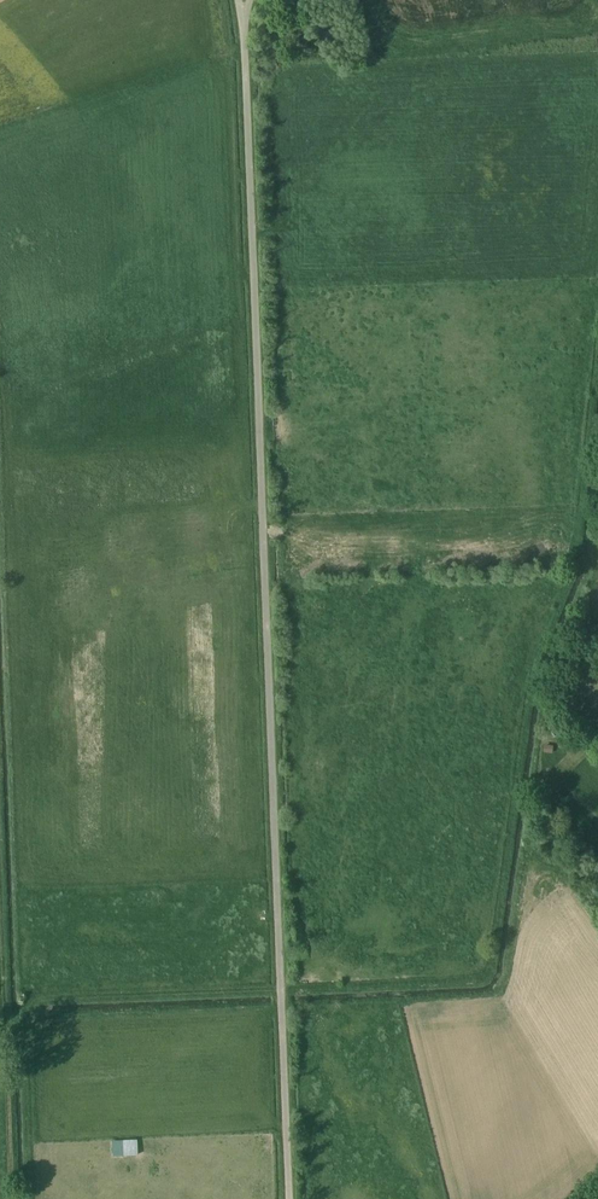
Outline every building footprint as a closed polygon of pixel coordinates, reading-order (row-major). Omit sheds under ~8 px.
[(543,752),(552,753),(553,745),(544,744),(543,752)] [(138,1154),(137,1139),(105,1141),(105,1155),(138,1154)]
